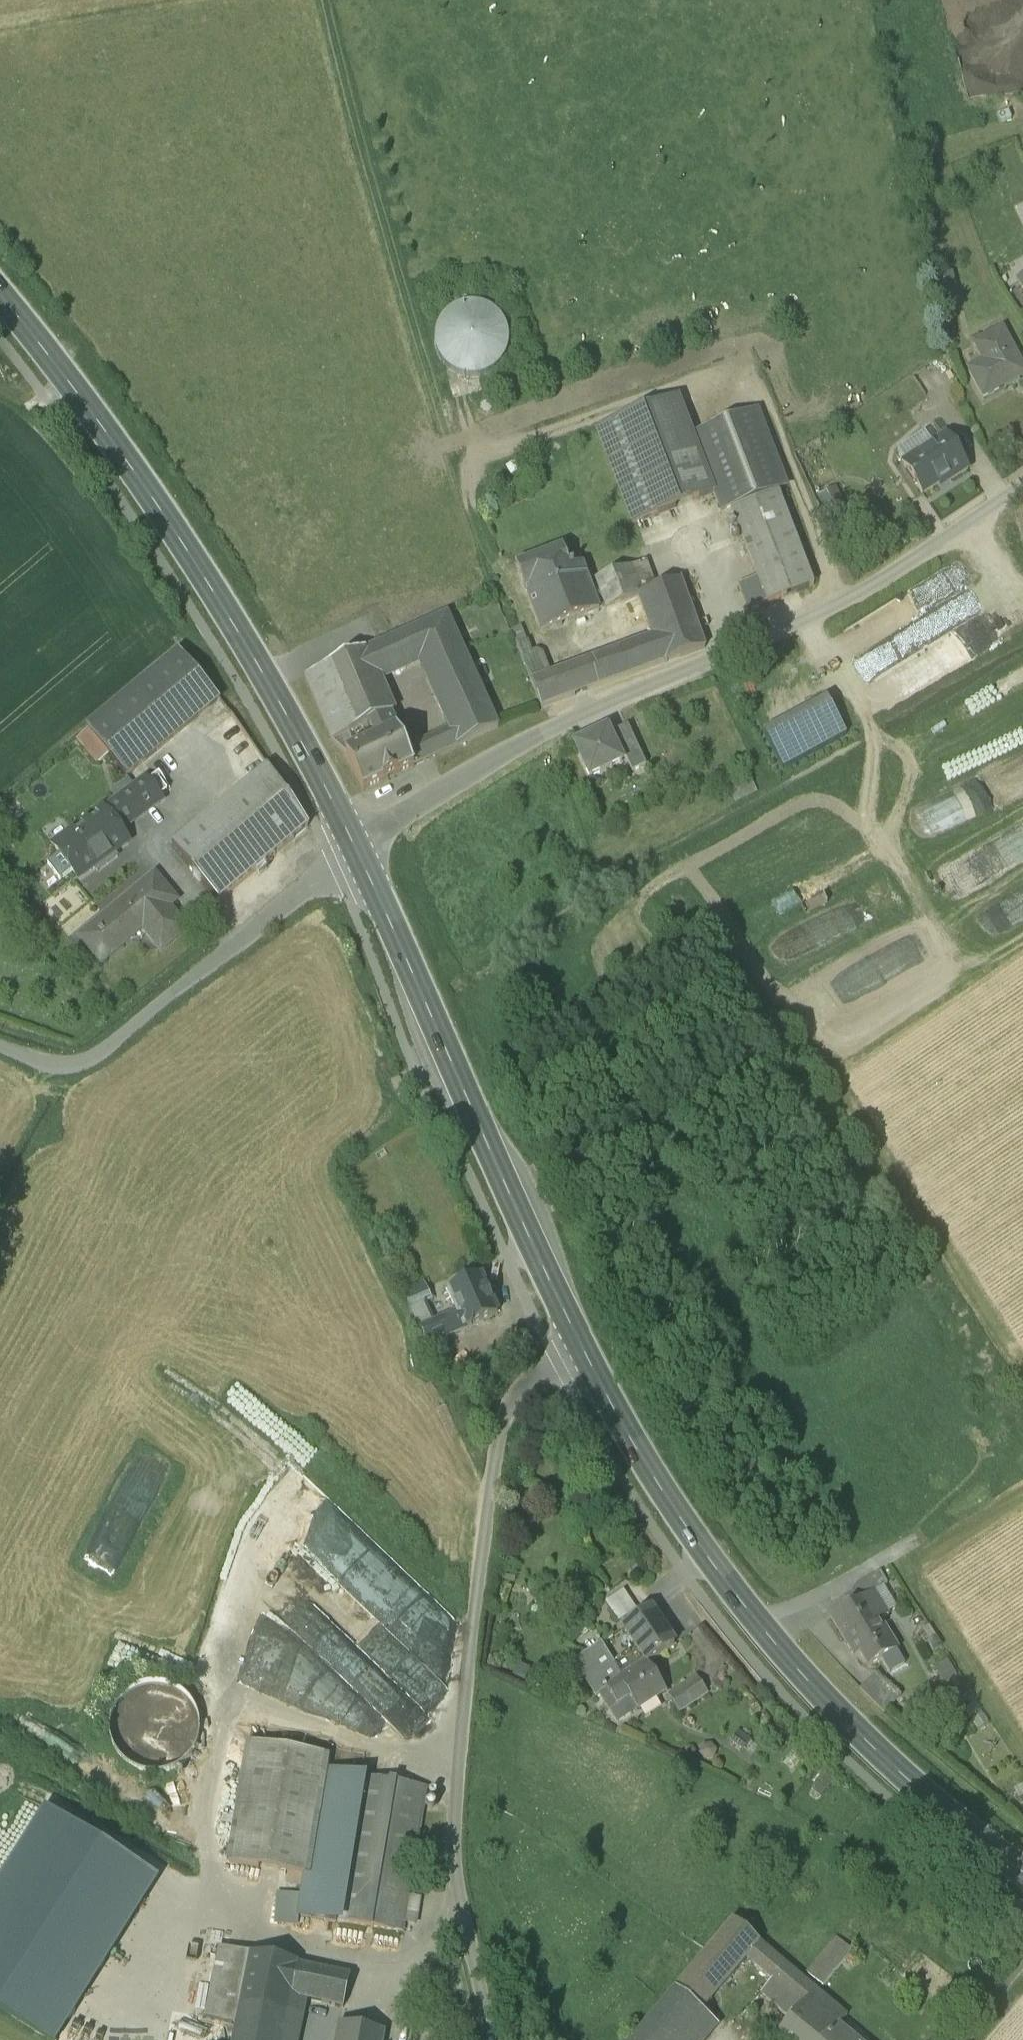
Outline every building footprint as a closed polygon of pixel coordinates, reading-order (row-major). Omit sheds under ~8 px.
[(455,374),(469,377),(483,376),(495,369),(504,358),(508,344),(506,330),(499,318),(488,309),(475,305),(461,307),(448,314),(439,325),(435,338),(437,352),(444,365),(455,374)] [(983,400),(1022,379),(1022,370),(1003,331),(979,343),(989,361),(969,372),(983,400)] [(633,526),(715,495),(694,438),(679,401),(598,432),(633,526)] [(757,414),(694,438),(715,495),(722,513),(731,510),(732,512),(778,494),(777,492),(786,489),(757,414)] [(898,452),(907,465),(934,448),(925,434),(898,452)] [(903,467),(922,497),(948,480),(950,483),(968,471),(947,439),(934,448),(907,465),(903,467)] [(814,588),(778,494),(732,512),(758,580),(739,587),(749,613),(768,606),(814,588)] [(528,601),(575,584),(568,563),(563,550),(516,568),(528,601)] [(580,559),(568,563),(575,584),(587,579),(582,567),(580,559)] [(645,565),(616,575),(620,587),(649,576),(645,565)] [(626,603),(620,587),(616,575),(595,583),(606,610),(606,613),(640,600),(639,598),(626,603)] [(620,587),(626,603),(639,598),(655,592),(649,576),(620,587)] [(528,601),(540,635),(600,613),(589,585),(587,579),(575,584),(528,601)] [(595,583),(589,585),(600,613),(606,610),(595,583)] [(655,592),(639,598),(640,600),(654,639),(664,665),(705,650),(680,583),(655,592)] [(449,730),(457,749),(498,730),(447,616),(406,634),(421,667),(449,730)] [(406,634),(366,652),(380,685),(421,667),(406,634)] [(654,639),(620,651),(630,678),(664,665),(654,639)] [(517,647),(521,658),(532,653),(528,642),(517,647)] [(588,693),(630,678),(620,651),(579,667),(588,693)] [(305,679),(332,744),(369,727),(390,718),(394,716),(380,685),(366,652),(305,679)] [(521,658),(531,684),(551,677),(542,654),(537,652),(532,653),(521,658)] [(172,657),(116,707),(155,750),(210,701),(172,657)] [(579,667),(565,672),(574,698),(588,693),(579,667)] [(541,710),(574,698),(565,672),(551,677),(531,684),(541,710)] [(764,735),(783,770),(847,736),(828,701),(764,735)] [(116,707),(83,737),(103,760),(121,780),(155,750),(116,707)] [(346,757),(364,794),(377,788),(414,770),(414,769),(403,747),(390,718),(369,727),(376,742),(346,757)] [(449,730),(416,745),(425,764),(457,749),(449,730)] [(575,747),(590,779),(622,764),(621,762),(613,744),(607,732),(575,747)] [(625,760),(632,775),(646,768),(631,735),(613,744),(621,762),(625,760)] [(94,768),(103,760),(83,737),(74,745),(94,768)] [(403,747),(414,769),(425,764),(416,745),(415,741),(403,747)] [(172,855),(219,908),(308,828),(273,765),(172,855)] [(161,803),(163,803),(165,793),(155,780),(145,780),(145,782),(162,803),(161,803)] [(103,812),(120,834),(161,803),(162,803),(145,782),(103,812)] [(72,872),(78,880),(127,844),(120,834),(103,812),(54,848),(60,856),(72,872)] [(59,881),(72,872),(60,856),(47,865),(59,881)] [(83,940),(102,963),(145,929),(163,951),(188,931),(173,912),(162,898),(169,893),(159,880),(83,940)] [(162,898),(173,912),(180,906),(169,893),(162,898)] [(807,923),(812,942),(853,929),(848,910),(807,923)] [(483,1279),(491,1298),(501,1294),(492,1275),(483,1279)] [(458,1316),(464,1331),(498,1317),(481,1279),(448,1294),(455,1311),(458,1316)] [(406,1299),(411,1310),(424,1304),(431,1301),(427,1290),(406,1299)] [(428,1314),(424,1304),(411,1310),(421,1332),(432,1327),(429,1319),(430,1319),(427,1314),(428,1314)] [(448,1314),(450,1319),(458,1316),(455,1311),(448,1314)] [(450,1319),(432,1327),(421,1332),(428,1348),(464,1331),(458,1316),(450,1319)] [(256,1586),(295,1542),(310,1555),(316,1557),(314,1564),(370,1614),(400,1624),(398,1631),(419,1638),(426,1630),(427,1630),(429,1624),(438,1627),(447,1617),(442,1616),(304,1495),(297,1492),(232,1565),(228,1577),(256,1586)] [(857,1591),(863,1601),(865,1600),(875,1594),(890,1585),(883,1575),(857,1591)] [(624,1591),(606,1603),(620,1624),(638,1612),(624,1591)] [(888,1615),(875,1594),(865,1600),(878,1621),(880,1620),(888,1615)] [(260,1659),(320,1707),(341,1682),(389,1720),(404,1700),(385,1685),(391,1677),(367,1658),(372,1651),(381,1658),(395,1640),(364,1615),(346,1637),(298,1598),(277,1624),(284,1629),(260,1659)] [(862,1653),(870,1667),(898,1650),(880,1620),(878,1621),(865,1600),(863,1601),(832,1620),(854,1658),(862,1653)] [(623,1629),(634,1645),(647,1665),(648,1665),(675,1647),(651,1611),(623,1629)] [(574,1662),(598,1699),(601,1697),(608,1693),(607,1691),(623,1680),(614,1666),(614,1665),(601,1645),(574,1662)] [(623,1680),(647,1665),(634,1645),(629,1649),(632,1654),(614,1665),(614,1666),(623,1680)] [(607,1691),(608,1693),(617,1706),(629,1698),(637,1711),(638,1712),(666,1693),(648,1665),(647,1665),(623,1680),(607,1691)] [(860,1690),(884,1714),(900,1698),(876,1674),(860,1690)] [(669,1699),(679,1715),(708,1696),(697,1680),(669,1699)] [(164,1686),(145,1686),(129,1693),(117,1705),(111,1719),(110,1739),(115,1752),(130,1768),(146,1775),(164,1775),(178,1769),(190,1758),(199,1739),(199,1721),(193,1707),(180,1694),(164,1686)] [(619,1724),(637,1711),(629,1698),(617,1706),(608,1693),(601,1697),(619,1724)] [(287,1874),(307,1877),(308,1877),(326,1773),(328,1759),(249,1746),(229,1864),(287,1874)] [(361,1779),(326,1773),(308,1877),(307,1877),(306,1887),(301,1918),(337,1924),(361,1779)] [(337,1924),(402,1935),(404,1923),(408,1899),(426,1789),(361,1779),(337,1924)] [(0,1882),(0,2013),(42,2039),(58,2039),(158,1881),(45,1810),(0,1882)] [(286,1884),(306,1887),(307,1877),(287,1874),(286,1884)] [(408,1899),(404,1923),(415,1925),(420,1901),(408,1899)] [(709,2020),(710,2018),(703,2012),(746,1960),(772,1982),(761,1994),(792,2020),(774,2039),(831,2039),(840,2029),(839,2027),(847,2017),(780,1961),(733,1921),(634,2039),(692,2039),(709,2020)] [(807,1975),(823,1988),(852,1952),(837,1939),(807,1975)] [(205,2020),(237,2026),(251,1955),(219,1949),(205,2020)] [(251,1955),(237,2026),(234,2039),(283,2039),(285,2027),(301,2031),(307,2001),(344,2009),(350,1977),(297,1966),(298,1965),(251,1955)] [(719,2028),(709,2020),(692,2039),(709,2039),(719,2028)] [(385,2032),(340,2024),(337,2039),(384,2039),(385,2032)] [(301,2031),(285,2027),(283,2039),(299,2039),(301,2031)] [(840,2029),(831,2039),(854,2039),(840,2029)]
